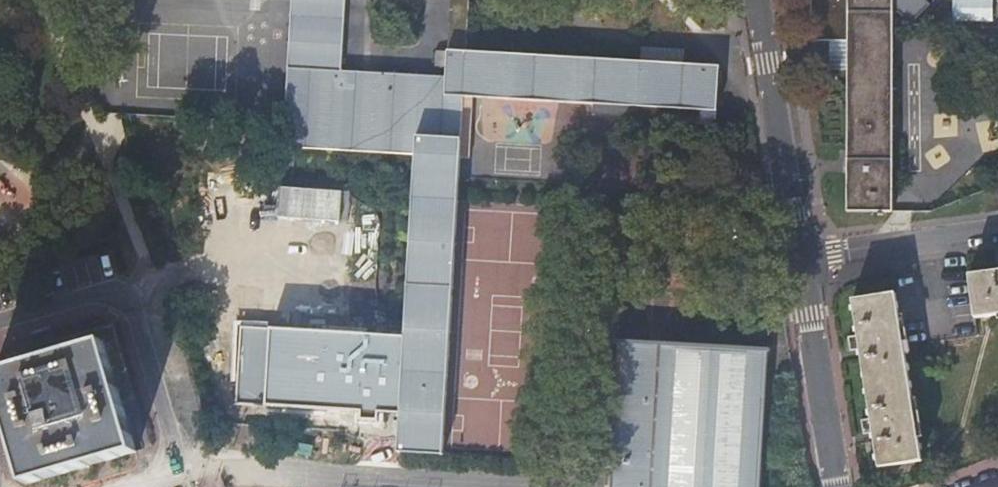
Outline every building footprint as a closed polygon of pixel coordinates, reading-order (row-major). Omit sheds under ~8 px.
[(414,148),(396,449),(442,450),(464,95),(718,109),(719,64),(468,50),(470,0),(450,0),(446,75),(341,70),(345,0),(294,0),(282,141),(414,148)] [(809,41),(846,42),(845,213),(876,213),(876,216),(883,216),(883,213),(890,213),(891,14),(897,14),(910,25),(930,6),(924,0),(809,0),(809,41)] [(969,278),(974,320),(997,317),(997,274),(969,278)] [(872,419),(874,433),(880,468),(923,461),(898,295),(854,301),(860,337),(862,350),(872,419)] [(0,370),(0,396),(25,482),(135,448),(123,403),(138,399),(115,319),(52,337),(57,354),(42,359),(37,342),(5,351),(10,367),(0,370)] [(619,343),(609,486),(759,486),(766,353),(771,354),(771,346),(614,335),(614,343),(619,343)] [(862,350),(860,337),(850,338),(852,352),(862,350)] [(864,435),(874,433),(872,419),(862,421),(864,435)]
